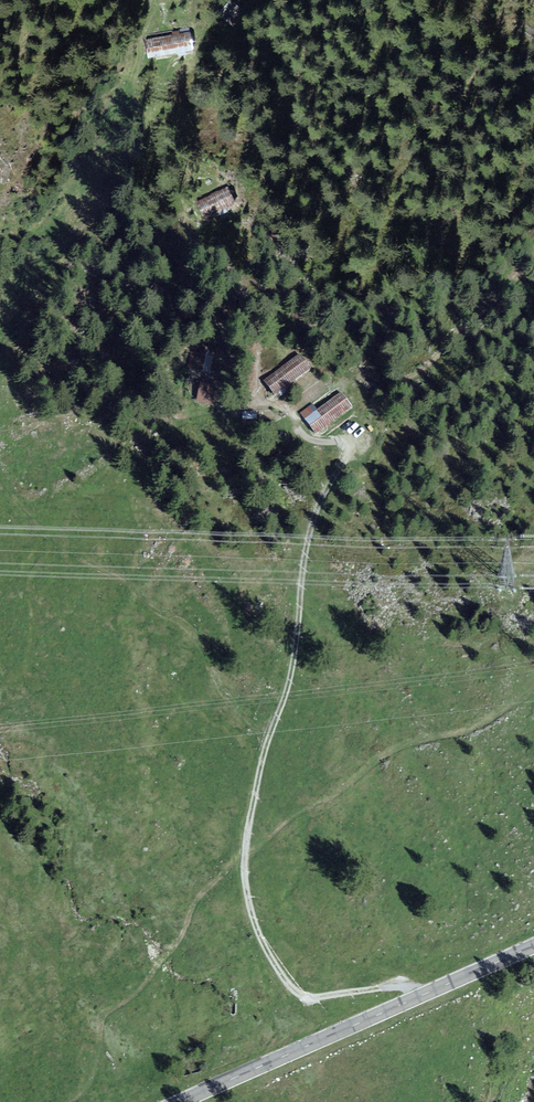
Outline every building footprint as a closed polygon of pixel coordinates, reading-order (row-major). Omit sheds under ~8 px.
[(191,32),(145,40),(148,58),(194,50),(191,32)] [(204,219),(236,203),(228,186),(195,203),(204,219)] [(207,355),(191,353),(190,368),(205,370),(207,355)] [(310,367),(300,354),(265,380),(275,393),(310,367)] [(217,388),(198,385),(196,401),(214,403),(217,388)] [(315,433),(352,407),(341,392),(317,410),(312,403),(300,412),(315,433)]
